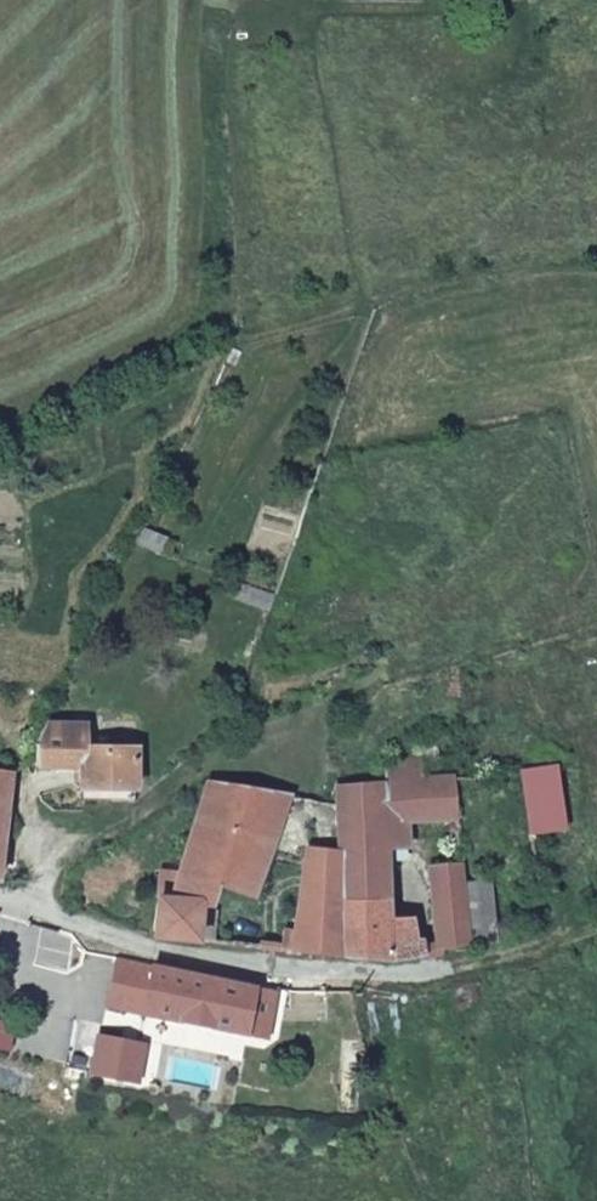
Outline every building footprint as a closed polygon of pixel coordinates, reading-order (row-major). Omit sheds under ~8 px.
[(37,745),(37,746),(38,771),(76,769),(77,791),(132,788),(133,753),(82,755),(79,725),(46,727),(37,745)] [(393,764),(394,785),(418,784),(418,763),(393,764)] [(530,834),(564,830),(557,772),(522,775),(530,834)] [(13,775),(0,773),(0,871),(13,775)] [(388,831),(409,830),(457,827),(454,780),(418,784),(394,785),(386,786),(388,831)] [(294,826),(300,798),(201,786),(198,792),(164,901),(153,901),(153,936),(198,942),(202,912),(211,914),(216,891),(252,897),(275,822),(294,826)] [(386,786),(336,790),(336,803),(338,855),(340,957),(389,962),(423,955),(422,935),(410,923),(391,924),(386,850),(409,848),(409,830),(388,831),(386,786)] [(276,950),(340,957),(338,855),(305,852),(294,933),(279,932),(276,950)] [(432,870),(437,951),(492,939),(489,884),(463,886),(462,866),(432,870)] [(115,957),(109,1008),(247,1036),(258,987),(115,957)] [(258,987),(247,1036),(267,1041),(279,991),(258,987)] [(0,1017),(0,1051),(14,1053),(18,1020),(0,1017)] [(154,1040),(99,1031),(90,1072),(145,1086),(154,1040)]
